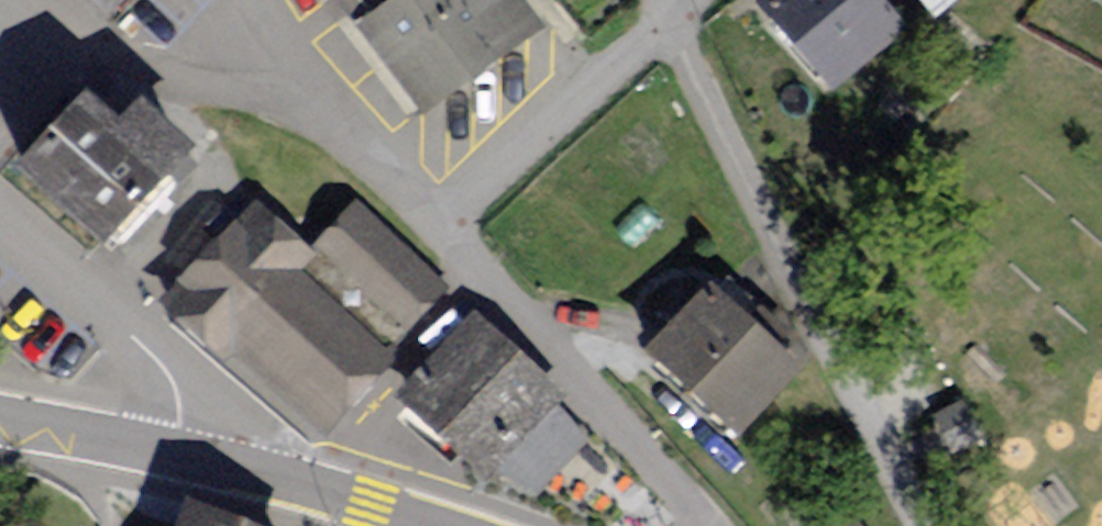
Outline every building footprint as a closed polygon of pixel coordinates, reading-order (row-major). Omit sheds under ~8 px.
[(531,0),(353,0),(452,122),(560,35),(531,0)] [(882,0),(769,0),(766,3),(843,90),(909,32),(882,0)] [(103,89),(24,180),(120,263),(219,149),(164,102),(144,124),(103,89)] [(254,203),(166,304),(325,441),(451,295),(355,213),(316,257),(254,203)] [(810,379),(714,288),(649,356),(745,447),(810,379)] [(476,323),(401,400),(490,485),(564,408),(476,323)] [(186,505),(178,525),(240,525),(186,505)]
